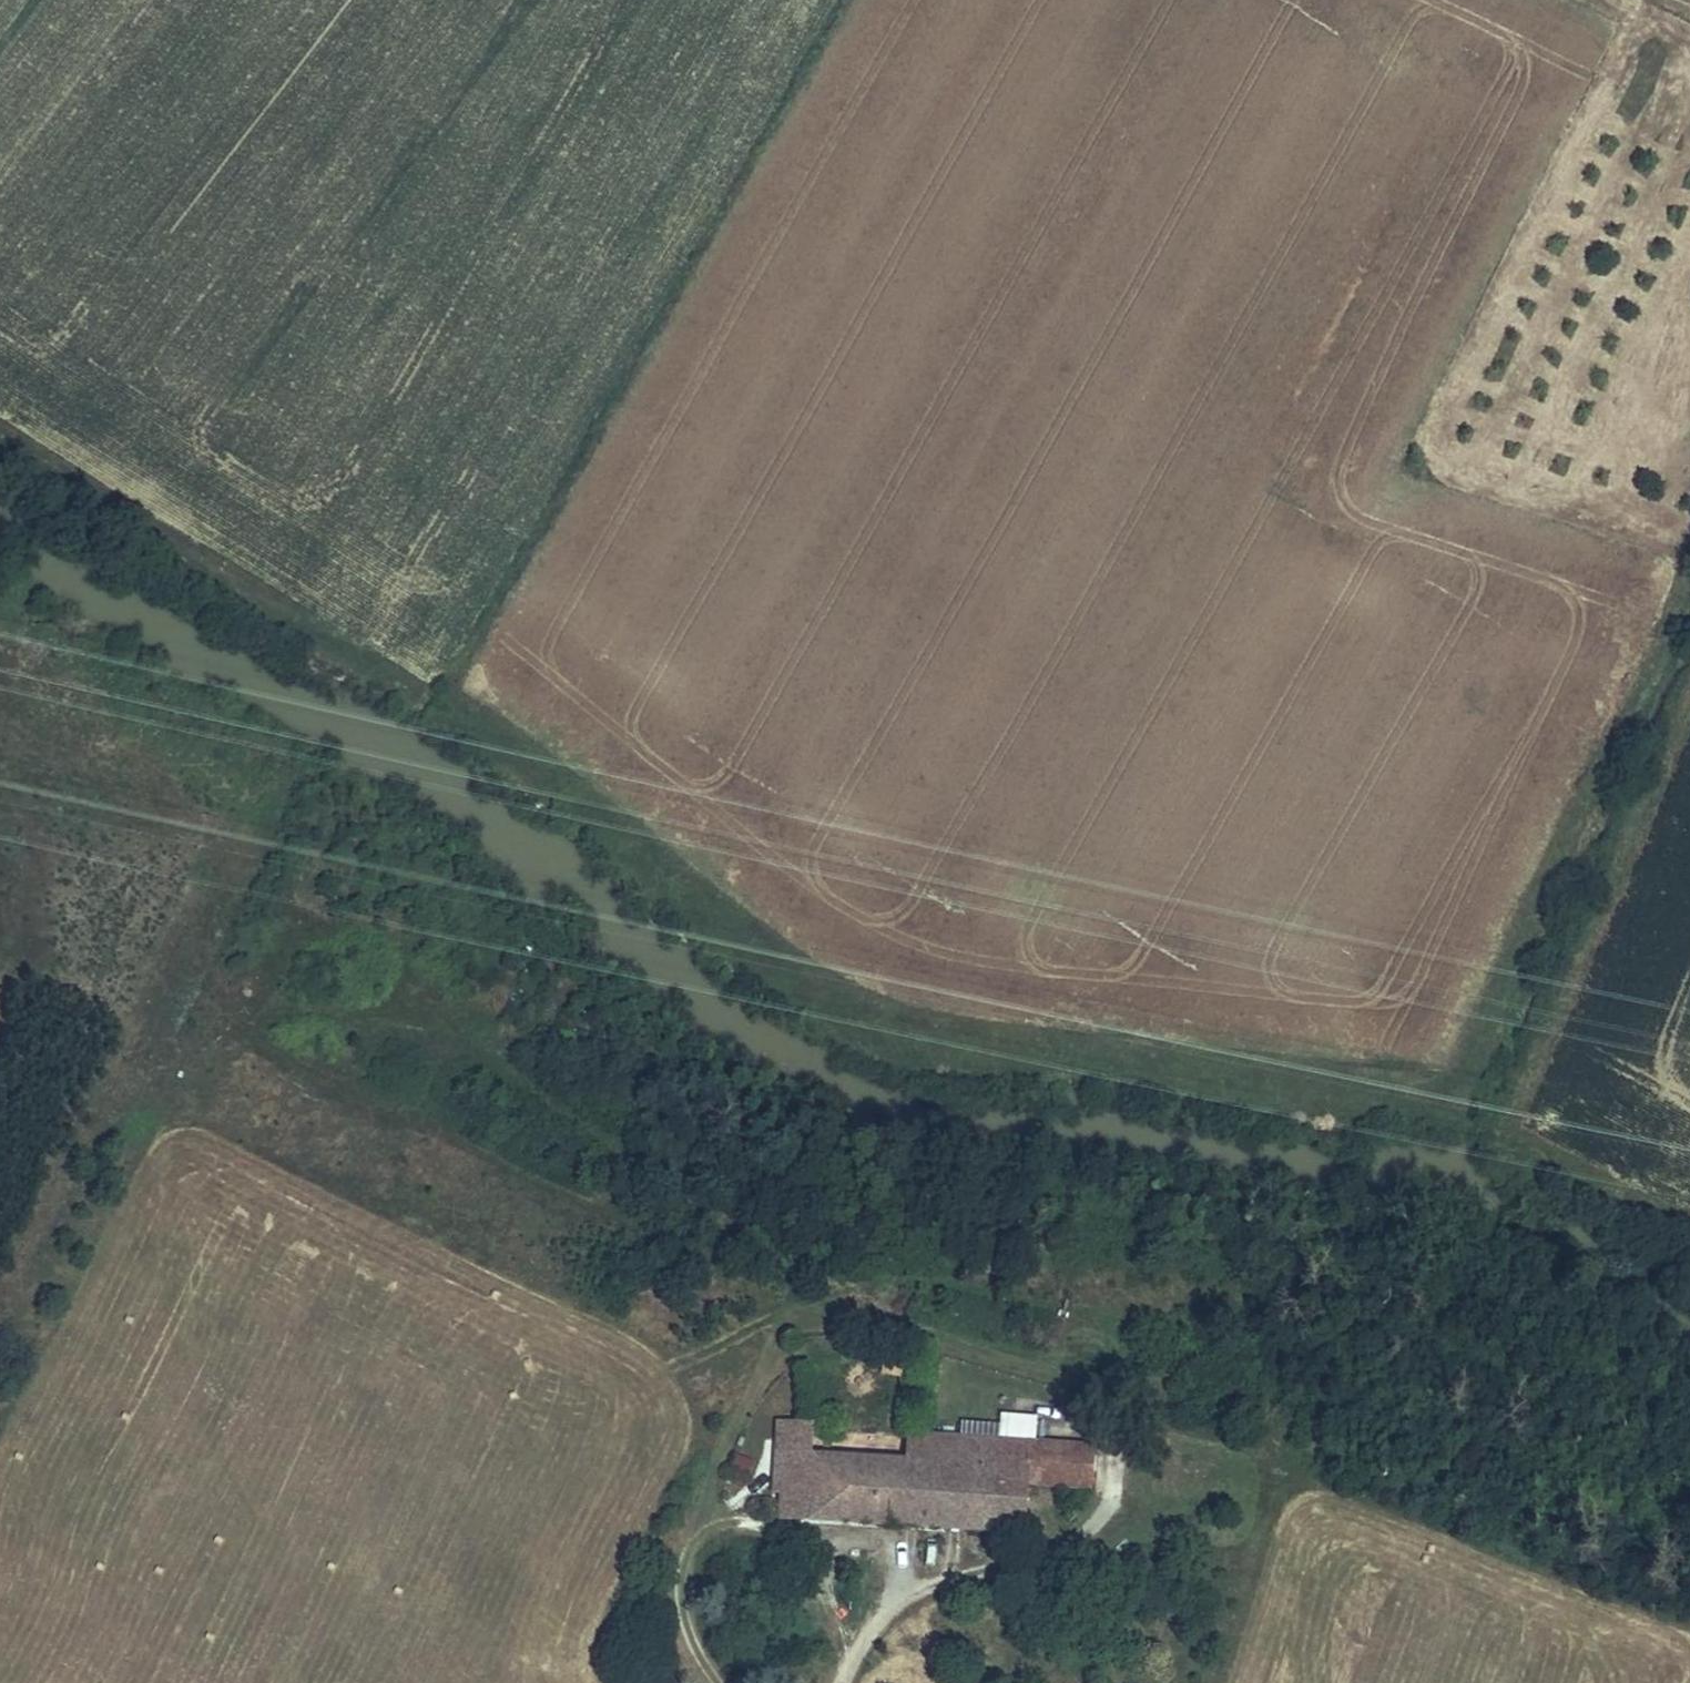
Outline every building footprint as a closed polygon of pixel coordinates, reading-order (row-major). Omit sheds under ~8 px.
[(752,1433),(729,1512),(881,1522),(882,1483),(908,1485),(907,1522),(948,1524),(951,1480),(976,1482),(976,1478),(1036,1481),(1038,1443),(853,1432),(852,1448),(752,1443),(752,1433)] [(951,1480),(948,1524),(973,1525),(976,1482),(951,1480)] [(882,1483),(881,1522),(907,1522),(908,1485),(882,1483)]
